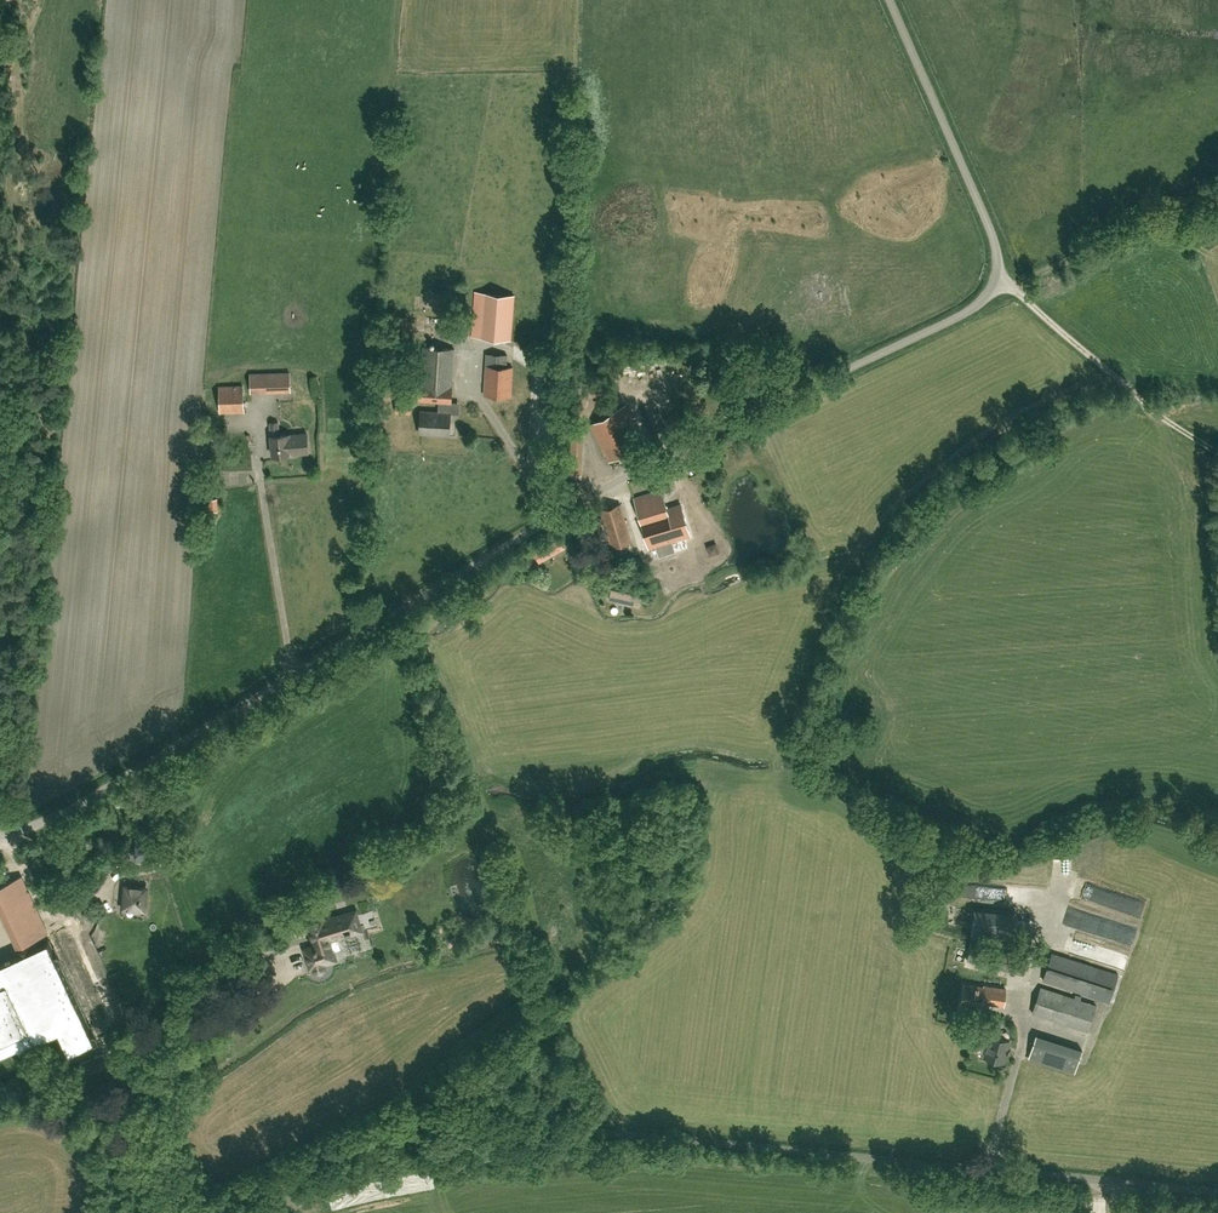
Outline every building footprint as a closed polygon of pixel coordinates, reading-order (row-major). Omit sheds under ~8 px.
[(512,340),(515,295),(474,291),(471,336),(512,340)] [(416,315),(416,325),(424,325),(424,315),(416,315)] [(407,337),(407,317),(394,317),(393,336),(407,337)] [(451,402),(454,349),(423,347),(421,384),(418,384),(417,399),(439,401),(438,412),(421,411),(419,432),(449,434),(450,413),(447,413),(447,401),(451,402)] [(511,396),(513,367),(506,367),(507,355),(486,354),(484,395),(511,396)] [(291,390),(290,373),(251,374),(252,391),(291,390)] [(220,412),(244,411),(243,385),(219,386),(220,412)] [(411,414),(411,403),(396,402),(396,413),(411,414)] [(609,460),(645,442),(625,405),(590,424),(609,460)] [(669,429),(683,423),(678,412),(664,419),(669,429)] [(289,454),(308,452),(307,433),(289,434),(289,433),(279,434),(278,421),(270,422),(272,455),(289,454)] [(681,550),(708,542),(702,523),(692,526),(689,527),(680,504),(667,508),(661,491),(634,499),(649,548),(678,540),(681,550)] [(207,511),(218,511),(218,498),(206,499),(207,511)] [(612,548),(631,542),(620,505),(601,511),(612,548)] [(557,551),(552,543),(531,555),(535,563),(557,551)] [(638,606),(640,595),(612,589),(611,593),(610,596),(610,599),(638,606)] [(135,843),(136,861),(156,860),(161,860),(160,843),(135,843)] [(132,861),(134,861),(134,851),(124,851),(125,861),(132,861)] [(12,1053),(14,1057),(26,1052),(25,1051),(58,1035),(68,1057),(78,1052),(98,1043),(96,1038),(97,1037),(92,1026),(90,1026),(59,959),(60,958),(55,947),(53,947),(49,939),(47,940),(44,934),(48,932),(22,876),(0,886),(0,898),(22,944),(35,938),(38,944),(31,947),(30,946),(18,951),(19,953),(0,962),(0,1059),(12,1053)] [(144,909),(146,889),(125,886),(124,899),(122,899),(121,906),(123,906),(123,907),(135,908),(135,911),(142,912),(142,909),(144,909)] [(357,908),(322,919),(307,923),(314,946),(305,949),(310,967),(313,966),(314,969),(316,971),(322,971),(323,965),(322,963),(334,959),(332,952),(341,949),(338,939),(364,931),(357,908)] [(1014,938),(1017,913),(975,909),(972,934),(1014,938)] [(1028,958),(992,949),(971,944),(967,960),(1023,974),(1028,958)] [(1043,980),(1109,1001),(1118,974),(1052,952),(1043,980)] [(983,1008),(984,1003),(1005,1006),(1008,990),(986,987),(986,988),(964,984),(962,1005),(983,1008)] [(1074,998),(1041,987),(1032,1013),(1088,1031),(1097,1005),(1080,1000),(1081,996),(1076,994),(1074,998)] [(1005,1061),(1009,1039),(999,1037),(1001,1028),(992,1026),(985,1057),(1005,1061)] [(1032,1029),(1024,1053),(1070,1068),(1078,1044),(1032,1029)] [(43,1097),(57,1094),(53,1075),(39,1078),(43,1097)]
